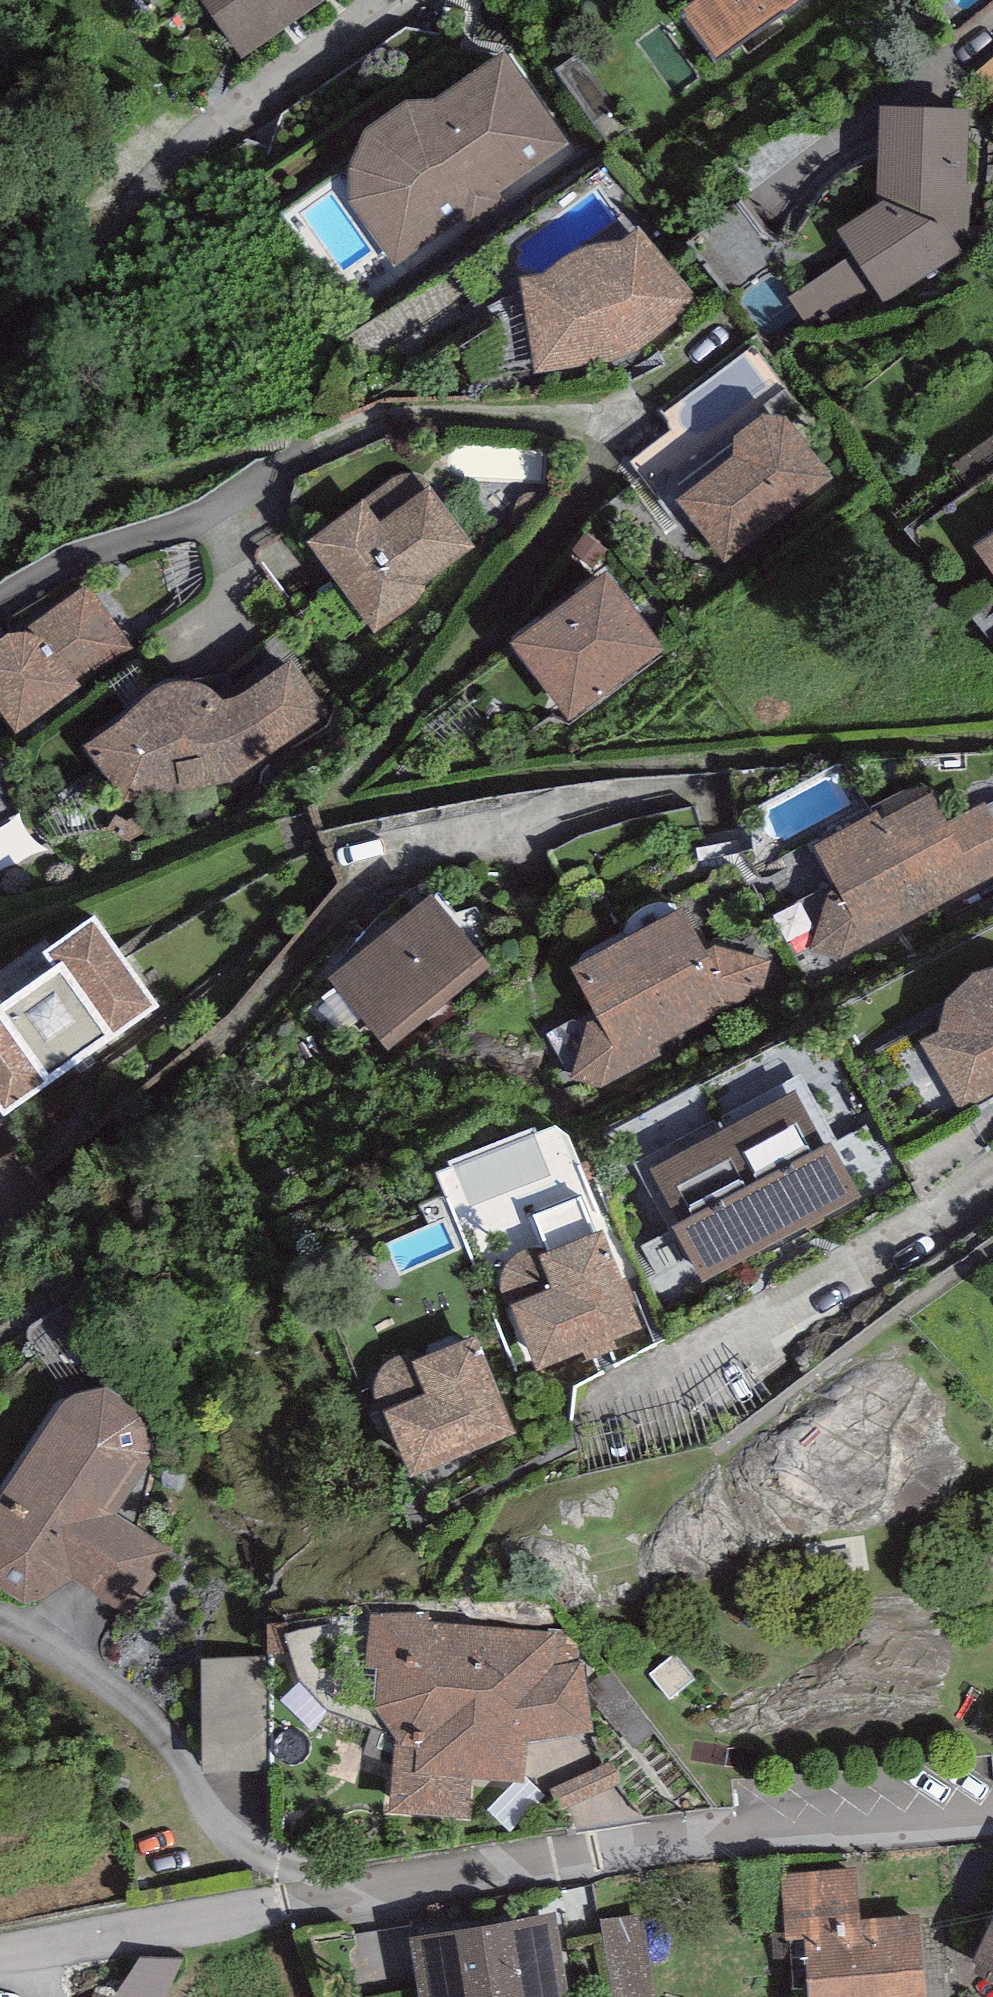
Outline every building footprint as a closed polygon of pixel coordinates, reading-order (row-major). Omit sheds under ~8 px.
[(243,59),(326,0),(201,0),(243,59)] [(683,10),(719,59),(800,0),(697,0),(683,10)] [(570,144),(505,51),(433,100),(406,101),(367,125),(354,149),(347,171),(347,200),(400,276),(507,206),(498,193),(570,144)] [(969,108),(881,106),(880,203),(837,230),(854,255),(789,297),(810,330),(875,288),(883,303),(967,250),(969,108)] [(694,296),(637,227),(619,241),(604,242),(578,250),(558,262),(543,275),(521,276),(533,374),(607,361),(638,351),(677,321),(672,315),(694,296)] [(834,478),(784,414),(763,414),(733,434),(733,456),(676,499),(725,567),(834,478)] [(423,586),(474,547),(431,487),(425,480),(419,475),(413,473),(403,473),(308,544),(375,633),(428,591),(423,586)] [(973,548),(992,576),(992,533),(973,548)] [(606,572),(510,643),(569,721),(665,650),(606,572)] [(0,639),(0,714),(14,734),(82,687),(79,683),(129,648),(85,584),(23,632),(8,632),(0,639)] [(121,720),(84,746),(126,801),(230,784),(332,714),(292,659),(243,694),(226,699),(212,689),(190,681),(172,682),(156,687),(138,703),(121,720)] [(880,820),(927,913),(992,879),(992,816),(987,803),(949,822),(932,794),(880,820)] [(880,820),(876,813),(812,847),(836,890),(828,895),(810,951),(839,958),(927,913),(880,820)] [(491,967),(431,894),(328,978),(388,1051),(491,967)] [(681,910),(628,937),(679,1035),(734,1004),(756,1008),(770,959),(715,945),(706,950),(681,910)] [(96,919),(43,955),(51,967),(1,1002),(0,1000),(0,1110),(3,1115),(158,1007),(96,919)] [(679,1035),(628,937),(572,969),(597,1019),(589,1023),(570,1079),(600,1086),(663,1054),(658,1048),(679,1035)] [(974,974),(944,999),(937,1033),(920,1041),(963,1109),(992,1093),(992,969),(974,974)] [(795,1090),(722,1130),(782,1240),(860,1198),(831,1144),(826,1146),(795,1090)] [(782,1240),(722,1130),(649,1170),(679,1224),(672,1228),(703,1284),(782,1240)] [(642,1326),(601,1231),(541,1253),(538,1245),(525,1250),(515,1255),(506,1261),(501,1274),(501,1285),(504,1295),(509,1306),(537,1372),(642,1326)] [(516,1432),(475,1337),(415,1359),(412,1351),(399,1356),(389,1361),(380,1367),(375,1380),(375,1391),(378,1401),(383,1412),(411,1478),(516,1432)] [(72,1394),(60,1405),(0,1495),(0,1586),(20,1600),(37,1601),(74,1581),(130,1619),(176,1548),(117,1516),(149,1462),(148,1454),(151,1450),(146,1426),(136,1410),(106,1388),(72,1394)] [(427,1611),(371,1613),(366,1667),(378,1669),(375,1707),(397,1739),(390,1813),(470,1822),(472,1780),(524,1784),(530,1741),(595,1733),(575,1627),(547,1626),(546,1633),(429,1620),(427,1611)] [(263,1657),(200,1659),(202,1772),(265,1771),(263,1657)] [(771,1878),(775,1942),(796,1941),(799,1996),(913,1996),(907,1920),(849,1924),(846,1873),(771,1878)] [(962,1961),(992,1977),(992,1899),(962,1961)] [(408,1938),(419,1996),(568,1996),(553,1913),(408,1938)] [(615,1917),(620,1996),(661,1996),(657,1915),(615,1917)] [(115,1996),(164,1996),(182,1960),(140,1956),(115,1996)]
